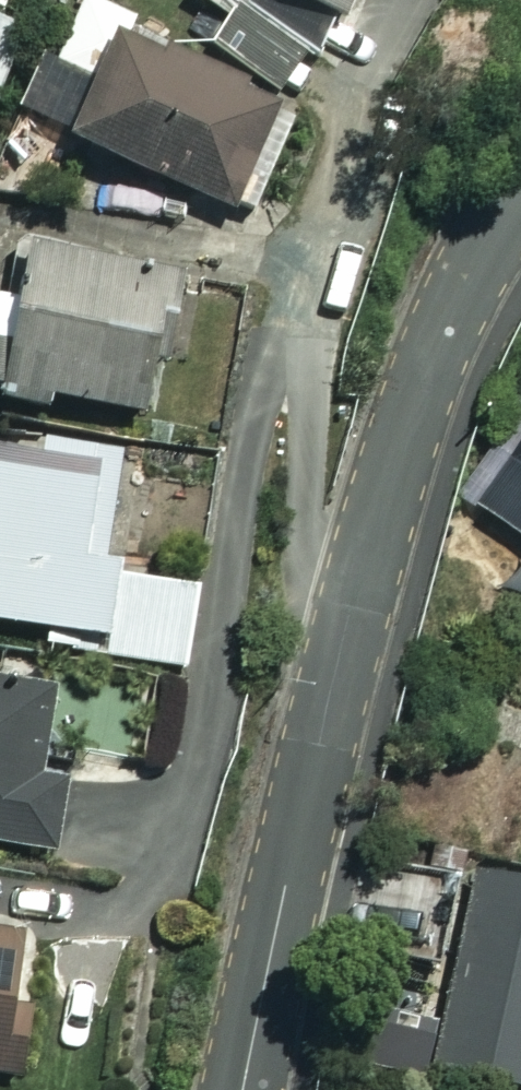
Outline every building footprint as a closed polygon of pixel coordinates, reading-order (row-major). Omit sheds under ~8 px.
[(81,0),(76,0),(24,129),(225,211),(271,98),(121,37),(128,19),(81,0)] [(187,5),(225,20),(209,59),(284,91),(314,19),(334,28),(346,0),(189,0),(187,5)] [(0,307),(0,399),(49,410),(52,398),(135,416),(165,279),(17,247),(4,308),(0,307)] [(100,638),(97,655),(177,665),(189,575),(98,562),(113,452),(0,437),(0,624),(100,638)] [(478,510),(520,539),(520,446),(478,510)] [(44,853),(57,775),(29,770),(42,692),(0,685),(0,845),(44,853)] [(427,1077),(451,1081),(449,1089),(493,1089),(493,1088),(502,1089),(520,1089),(520,886),(462,875),(427,1077)] [(8,1076),(16,1014),(2,1012),(13,933),(0,931),(0,1075),(8,1076)]
